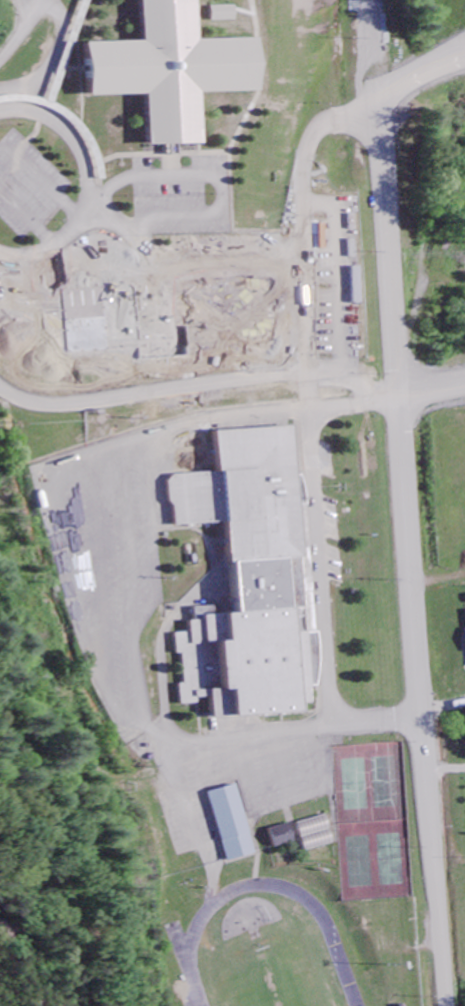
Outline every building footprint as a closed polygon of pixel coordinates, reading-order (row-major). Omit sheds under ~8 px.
[(149,42),(94,44),(96,97),(152,96),(153,146),(206,145),(205,94),(263,92),(262,39),(203,41),(202,0),(148,0),(149,42)] [(216,23),(238,22),(238,7),(216,7),(216,23)] [(362,304),(361,268),(352,268),(353,304),(362,304)] [(324,689),(319,634),(310,632),(309,618),(317,618),(311,543),(310,535),(305,533),(297,427),(219,433),(222,473),(175,477),(173,487),(176,528),(216,526),(233,529),(238,606),(197,609),(192,634),(180,635),(184,685),(180,686),(182,706),(198,705),(199,700),(213,698),(215,721),(306,714),(304,691),(324,689)] [(257,856),(239,786),(210,794),(228,863),(257,856)] [(336,844),(327,816),(299,825),(307,853),(336,844)] [(277,849),(297,843),(291,824),(271,830),(277,849)]
